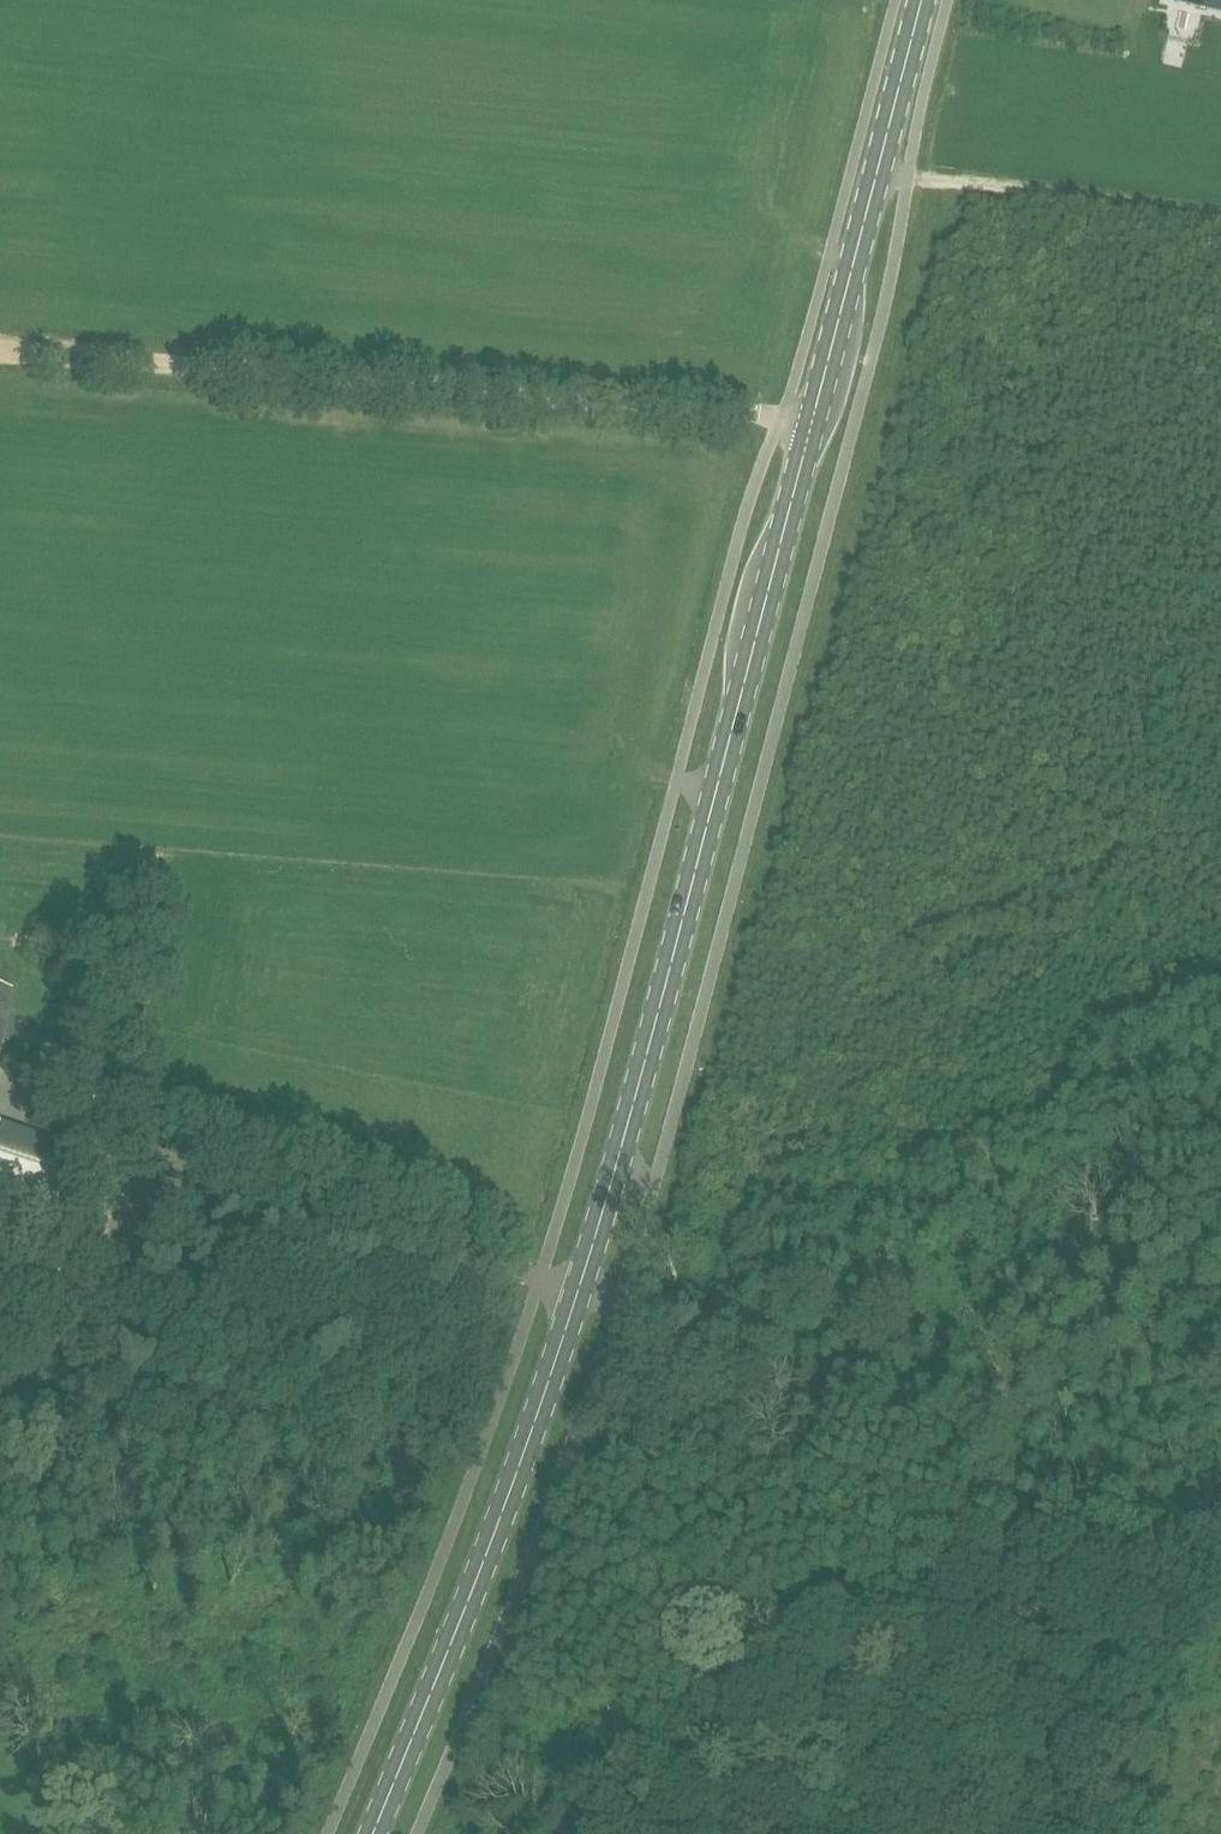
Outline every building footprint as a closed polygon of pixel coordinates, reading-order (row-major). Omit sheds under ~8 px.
[(1220,12),(1220,0),(1170,0),(1220,12)] [(11,988),(0,986),(0,1045),(11,988)] [(0,1123),(0,1185),(28,1195),(38,1165),(69,1174),(78,1145),(1,1120),(0,1123)] [(6,1212),(10,1201),(0,1198),(0,1211),(6,1212)]
